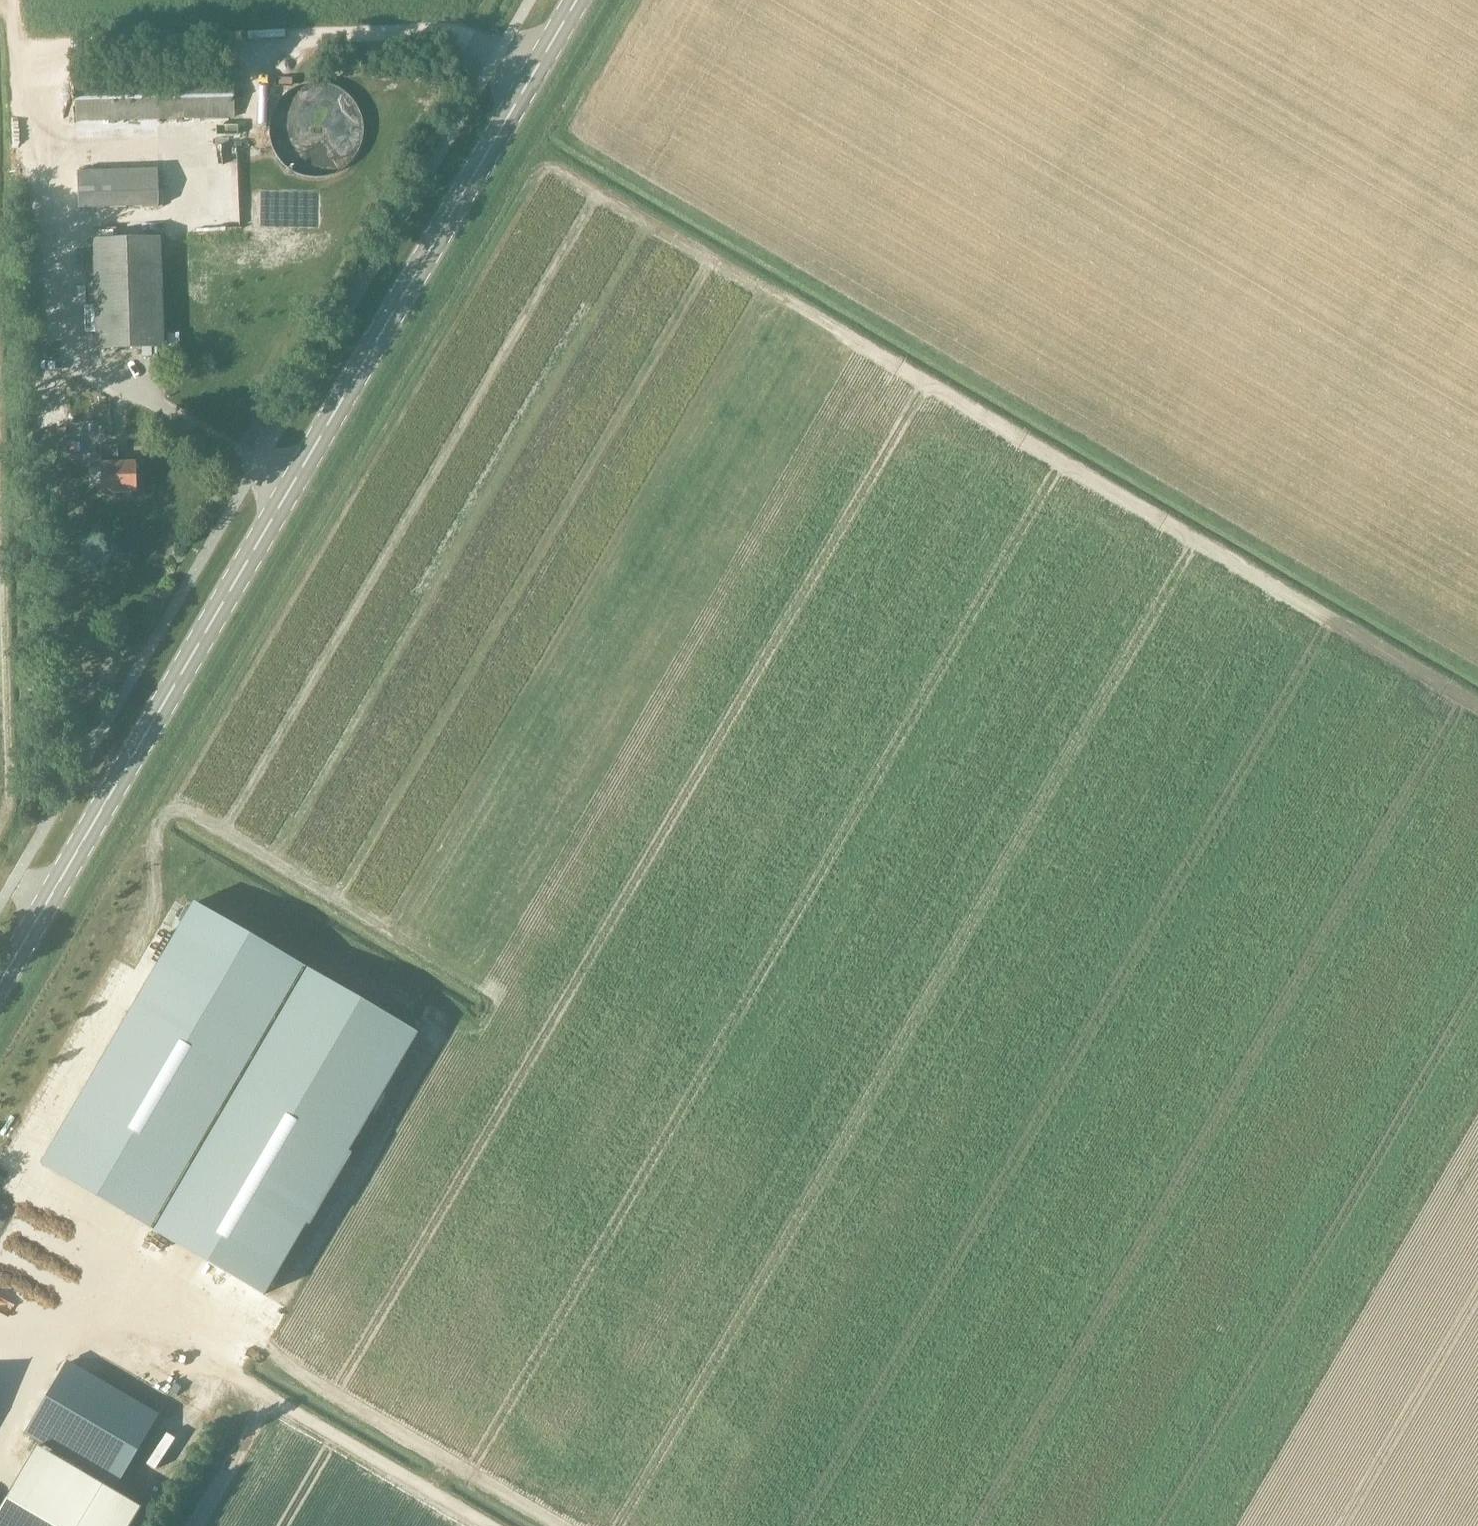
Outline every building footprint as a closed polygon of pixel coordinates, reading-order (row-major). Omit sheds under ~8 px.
[(75,121),(233,118),(232,74),(75,78),(75,121)] [(363,135),(363,130),(363,124),(362,119),(361,114),(359,110),(356,105),(353,101),(350,97),(346,93),(342,90),(338,87),(333,85),(328,84),(323,83),(318,82),(313,82),(308,83),(303,84),(298,85),(293,87),(289,90),(285,93),(281,97),(277,101),(275,105),(272,110),(270,114),(269,119),(268,124),(268,130),(268,135),(269,140),(270,145),(272,150),(275,154),(277,158),(281,162),(285,166),(289,169),(293,172),(298,174),(303,175),(308,177),(313,177),(318,177),(323,177),(328,175),(333,174),(338,172),(342,169),(346,166),(350,162),(353,158),(356,154),(359,149),(361,145),(362,140),(363,135)] [(76,172),(76,171),(77,208),(157,205),(156,169),(76,172)] [(96,346),(162,344),(158,239),(92,241),(96,346)] [(75,442),(57,442),(58,454),(75,453),(75,442)] [(101,493),(135,492),(134,462),(117,463),(116,446),(99,447),(101,493)] [(193,903),(55,1139),(91,1159),(102,1140),(178,1184),(305,968),(193,903)] [(419,1035),(305,968),(178,1184),(152,1229),(266,1296),(419,1035)] [(91,1159),(55,1139),(40,1165),(152,1229),(178,1184),(102,1140),(91,1159)] [(25,1432),(113,1484),(154,1414),(66,1362),(25,1432)] [(0,1505),(0,1525),(129,1525),(139,1508),(79,1472),(82,1468),(58,1454),(55,1458),(35,1446),(0,1505)]
